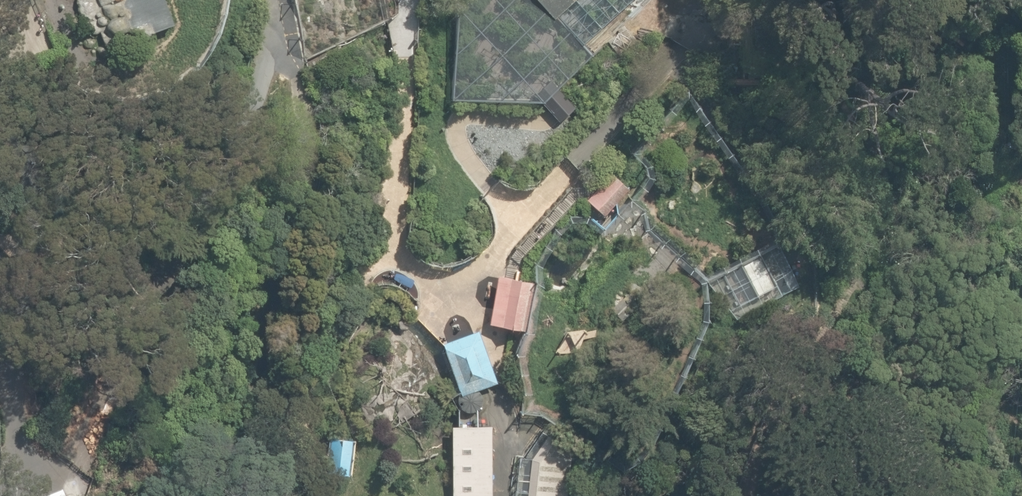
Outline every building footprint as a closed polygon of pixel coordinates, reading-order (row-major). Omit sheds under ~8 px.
[(161,0),(77,0),(90,36),(102,32),(107,47),(170,25),(161,0)] [(540,0),(464,0),(457,7),(451,97),(543,98),(592,51),(583,42),(557,14),(554,16),(540,0)] [(554,16),(557,14),(572,0),(540,0),(554,16)] [(583,42),(629,0),(572,0),(557,14),(583,42)] [(559,84),(543,98),(562,119),(578,104),(559,84)] [(586,197),(604,214),(627,188),(609,172),(586,197)] [(721,271),(739,305),(777,285),(781,293),(798,284),(791,271),(773,281),(758,252),(721,271)] [(531,278),(497,272),(488,321),(522,327),(531,278)] [(622,318),(637,304),(628,294),(612,307),(622,318)] [(496,380),(477,327),(442,341),(461,393),(464,391),(471,389),(496,380)] [(477,389),(471,389),(464,391),(460,396),(460,403),(463,409),(469,412),(476,411),(482,407),(484,400),(482,393),(477,389)] [(450,423),(451,495),(492,495),(490,422),(450,423)] [(326,470),(349,472),(352,439),(329,436),(326,470)] [(570,445),(547,442),(530,456),(519,454),(516,488),(527,489),(526,495),(566,495),(570,445)]
